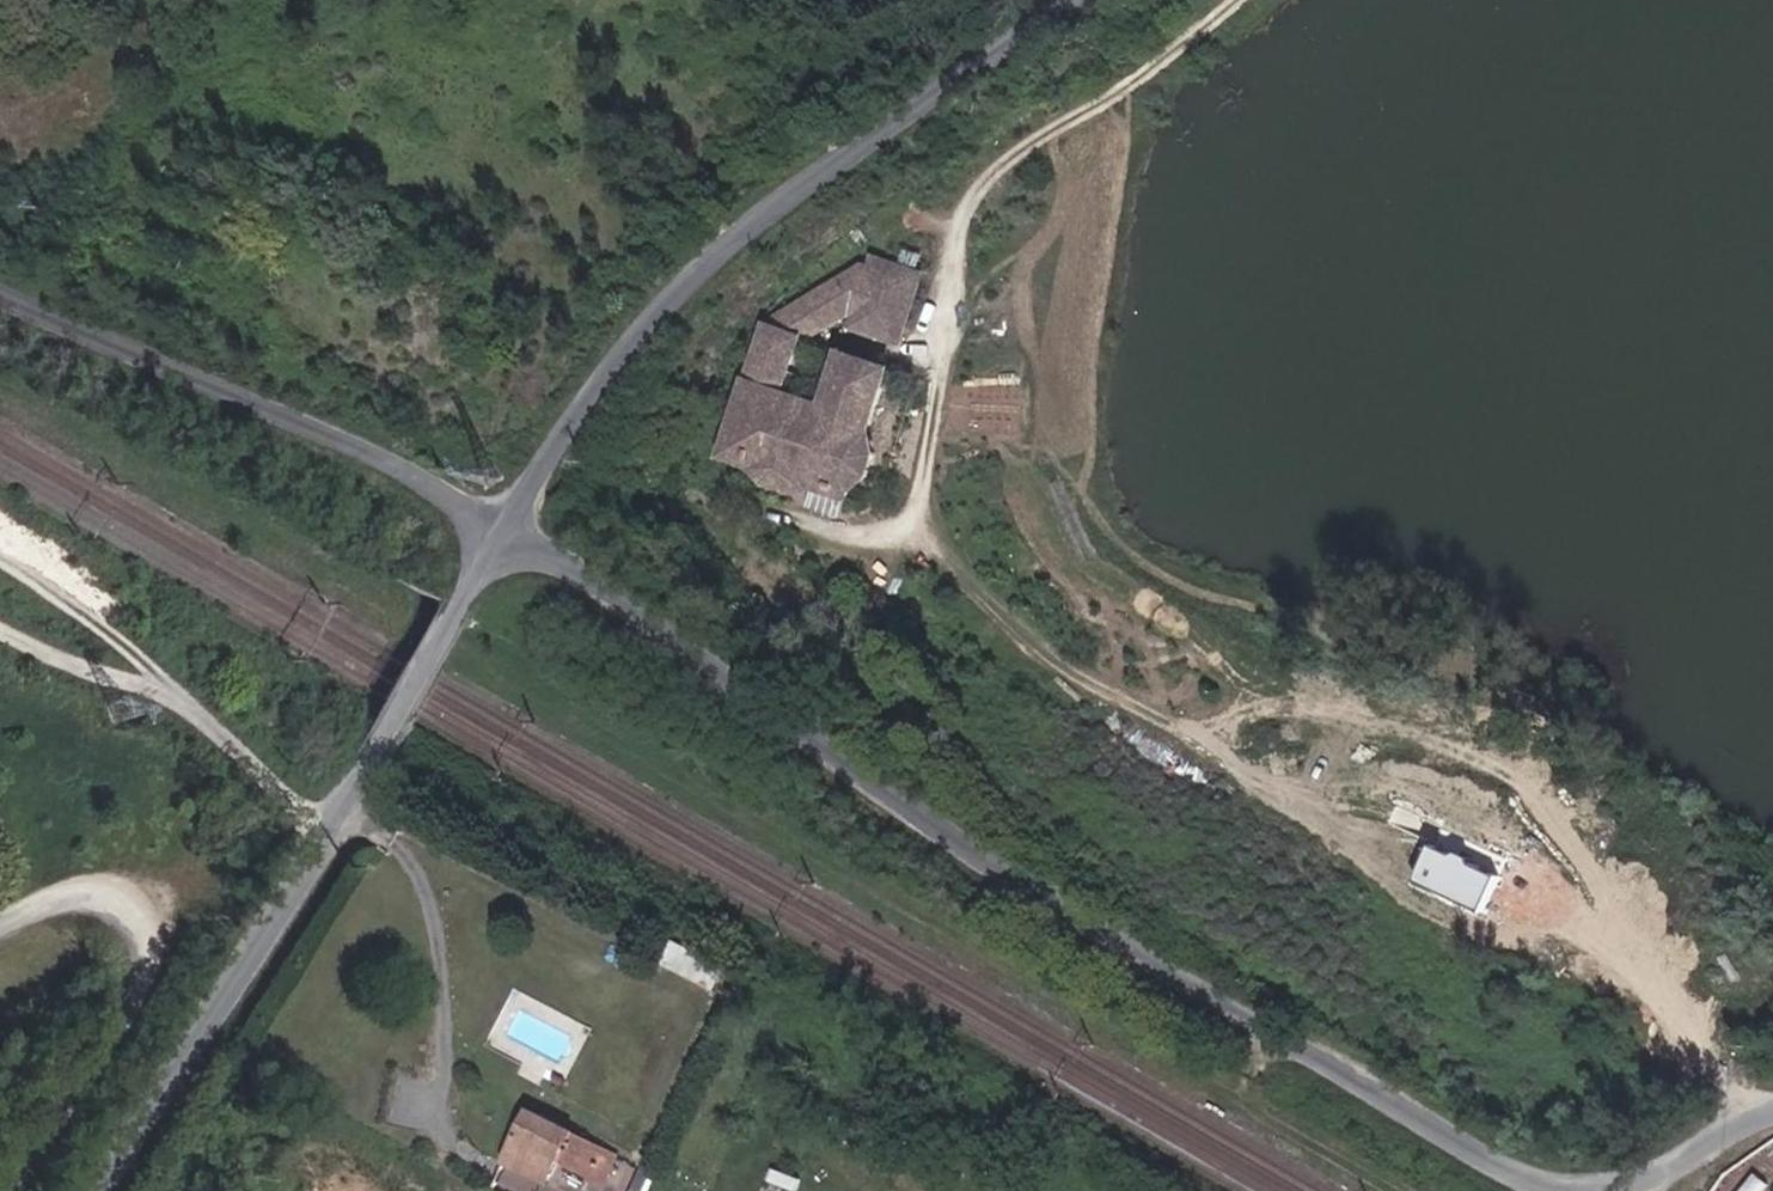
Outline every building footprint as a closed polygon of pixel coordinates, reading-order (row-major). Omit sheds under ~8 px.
[(849,277),(819,304),(829,316),(839,319),(836,330),(891,346),(909,283),(863,270),(860,281),(849,277)] [(819,304),(766,349),(785,355),(829,316),(819,304)] [(766,349),(729,476),(761,486),(760,489),(776,502),(794,508),(814,505),(815,502),(851,513),(854,503),(858,504),(873,490),(878,471),(874,450),(870,449),(888,385),(842,371),(826,427),(779,414),(795,358),(785,355),(766,349)] [(1485,911),(1503,874),(1440,844),(1423,880),(1485,911)] [(588,1189),(605,1160),(519,1114),(489,1165),(522,1182),(534,1160),(588,1189)]
